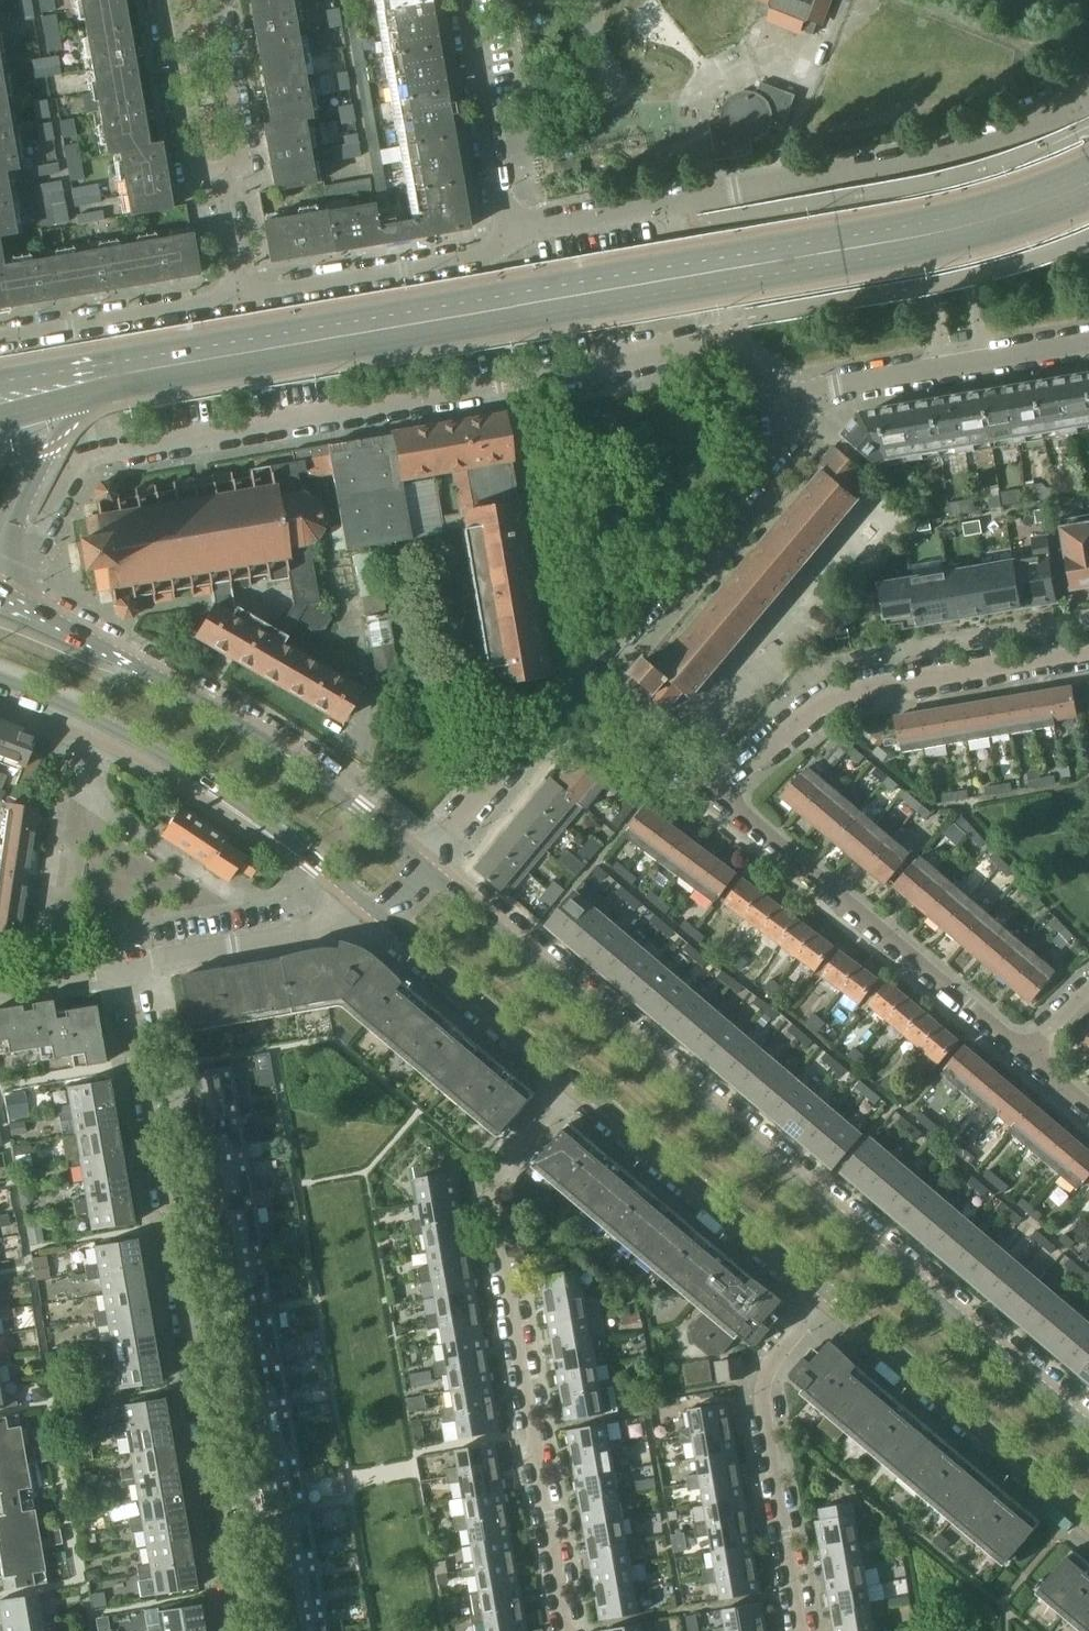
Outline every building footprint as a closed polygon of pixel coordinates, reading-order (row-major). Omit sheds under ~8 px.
[(29,0),(15,0),(19,22),(32,20),(29,0)] [(40,13),(54,11),(52,0),(38,0),(40,13)] [(84,30),(125,23),(121,0),(79,0),(84,30)] [(249,2),(260,64),(300,57),(291,0),(259,0),(249,2)] [(380,217),(391,215),(354,0),(343,0),(380,217)] [(376,11),(428,3),(427,0),(374,0),(376,11)] [(826,0),(762,0),(756,13),(812,35),(826,0)] [(376,15),(375,15),(378,33),(431,24),(428,3),(376,11),(376,15)] [(340,27),(337,9),(324,11),(327,29),(340,27)] [(41,18),(44,36),(58,34),(54,16),(41,18)] [(125,23),(84,30),(95,92),(136,86),(125,23)] [(431,24),(378,33),(382,57),(435,48),(431,24)] [(753,27),(746,44),(755,47),(762,30),(753,27)] [(58,34),(44,36),(47,53),(60,51),(58,34)] [(435,48),(382,57),(386,80),(439,71),(437,56),(437,55),(435,48)] [(800,56),(793,74),(802,78),(809,60),(800,56)] [(57,57),(44,59),(47,77),(60,75),(57,57)] [(260,64),(270,125),(271,126),(303,121),(311,120),(300,57),(260,64)] [(34,80),(47,77),(44,59),(30,62),(34,80)] [(439,71),(386,80),(390,104),(443,95),(439,71)] [(348,90),(345,72),(332,74),(335,92),(348,90)] [(720,117),(720,120),(721,123),(710,125),(716,161),(753,155),(751,144),(754,143),(757,142),(759,141),(762,139),(764,137),(766,135),(768,132),(770,130),(771,127),(782,131),(795,96),(760,83),(756,94),(753,93),(750,92),(747,92),(744,92),(741,92),(738,93),(735,95),(733,96),(730,98),(728,100),(726,102),(724,105),(723,108),(722,111),(721,114),(720,117)] [(136,86),(95,92),(106,156),(118,153),(146,147),(136,86)] [(443,95),(390,104),(394,125),(447,116),(443,95)] [(35,120),(49,118),(45,100),(32,103),(35,120)] [(337,107),(339,116),(352,114),(351,105),(337,107)] [(0,109),(0,173),(4,172),(4,173),(17,171),(6,108),(0,109)] [(352,114),(339,116),(340,125),(354,122),(352,114)] [(447,116),(394,125),(397,147),(451,138),(447,116)] [(75,136),(72,119),(58,121),(62,139),(75,136)] [(303,121),(271,126),(270,125),(263,127),(273,190),(314,184),(303,121)] [(39,143),(53,140),(50,123),(36,125),(39,143)] [(330,148),(333,161),(359,156),(356,134),(342,137),(344,145),(330,148)] [(451,138),(397,147),(401,170),(455,161),(451,138)] [(76,144),(63,146),(66,163),(79,160),(76,144)] [(158,145),(146,147),(118,153),(129,216),(170,209),(158,145)] [(580,158),(553,163),(556,178),(582,173),(580,158)] [(79,160),(66,163),(69,182),(82,179),(79,160)] [(455,161),(401,170),(406,194),(459,185),(455,161)] [(58,172),(57,164),(30,168),(32,177),(58,172)] [(591,175),(609,172),(607,164),(589,167),(591,175)] [(15,235),(4,173),(4,172),(0,173),(0,238),(15,235)] [(323,197),(369,190),(368,180),(322,187),(323,197)] [(60,182),(33,186),(35,195),(48,193),(49,202),(63,199),(60,182)] [(73,207),(100,202),(97,185),(70,189),(73,207)] [(459,185),(406,194),(409,216),(463,207),(459,185)] [(67,222),(64,204),(51,207),(54,224),(67,222)] [(372,205),(349,209),(355,248),(379,244),(375,218),(372,205)] [(463,207),(409,216),(410,223),(411,223),(414,238),(466,229),(463,207)] [(349,209),(326,213),(333,252),(355,248),(349,209)] [(326,211),(262,222),(269,262),(333,252),(326,213),(326,211)] [(75,216),(76,225),(103,220),(101,212),(75,216)] [(379,218),(375,218),(379,244),(414,238),(411,223),(410,223),(395,225),(393,216),(379,218)] [(190,234),(127,245),(134,285),(197,275),(190,234)] [(127,245),(64,256),(71,296),(134,285),(127,245)] [(9,306),(2,266),(0,256),(0,308),(9,306)] [(64,256),(2,266),(9,306),(71,296),(64,256)] [(1061,381),(1071,436),(1088,433),(1088,386),(1087,377),(1061,381)] [(1061,381),(1050,383),(1047,381),(1035,383),(1044,440),(1071,436),(1061,381)] [(1022,385),(1020,388),(1010,390),(1019,444),(1044,440),(1035,383),(1022,385)] [(1010,390),(984,394),(993,448),(1019,444),(1010,390)] [(958,399),(959,404),(967,453),(993,448),(984,394),(958,399)] [(967,453),(959,404),(958,399),(947,401),(943,398),(931,400),(940,457),(967,453)] [(919,403),(916,406),(906,408),(914,461),(940,457),(931,400),(919,403)] [(906,408),(883,412),(891,465),(914,461),(906,408)] [(861,415),(844,435),(860,449),(881,467),(891,465),(883,412),(861,415)] [(311,631),(323,629),(329,619),(326,608),(318,603),(313,573),(308,542),(310,541),(312,539),(314,537),(316,535),(318,533),(319,531),(320,528),(321,525),(321,523),(321,520),(321,517),(321,514),(320,512),(319,509),(318,507),(316,504),(314,502),(312,500),(310,499),(307,497),(303,495),(300,495),(296,474),(330,468),(344,551),(410,540),(443,534),(440,517),(462,513),(465,529),(461,530),(484,667),(488,666),(491,684),(546,675),(501,415),(291,451),(292,462),(248,470),(249,477),(232,480),(230,473),(210,477),(211,484),(194,487),(192,479),(171,483),(172,490),(155,493),(154,486),(133,490),(135,497),(117,500),(116,493),(115,493),(114,487),(107,482),(99,484),(94,490),(95,496),(94,496),(98,517),(86,519),(89,540),(75,543),(80,571),(94,569),(98,590),(110,588),(113,609),(114,609),(115,614),(122,619),(130,618),(135,611),(134,605),(135,605),(134,598),(151,595),(152,602),(173,599),(172,591),(189,589),(191,596),(210,592),(213,607),(195,637),(339,722),(358,690),(281,646),(285,639),(295,622),(311,631)] [(646,658),(632,675),(655,694),(651,698),(667,711),(684,692),(691,698),(858,500),(851,494),(868,475),(851,460),(860,449),(844,435),(817,468),(823,472),(657,667),(646,658)] [(1079,486),(1078,480),(1068,481),(1070,495),(1080,493),(1079,486)] [(1051,498),(1050,487),(1047,487),(1043,483),(1027,486),(1029,502),(1051,498)] [(1079,486),(1080,493),(1088,492),(1088,485),(1079,486)] [(997,506),(996,496),(976,499),(978,509),(997,506)] [(922,512),(921,503),(905,505),(922,520),(923,519),(922,512)] [(1059,520),(1072,591),(1088,588),(1088,515),(1059,520)] [(912,579),(879,585),(886,627),(902,624),(903,630),(920,628),(919,626),(992,614),(1057,603),(1050,565),(1052,564),(1047,537),(1029,540),(1032,557),(943,573),(941,560),(909,566),(912,579)] [(455,602),(451,576),(424,581),(429,607),(423,608),(430,648),(456,643),(450,603),(455,602)] [(370,647),(377,686),(398,682),(391,644),(386,614),(365,618),(370,647)] [(1072,688),(1049,692),(1054,720),(1076,716),(1072,688)] [(1049,692),(1027,696),(1033,731),(1055,727),(1054,720),(1049,692)] [(1027,696),(1005,699),(1011,734),(1033,731),(1027,696)] [(1005,699),(983,703),(989,738),(1011,734),(1005,699)] [(983,703),(962,707),(968,742),(989,738),(983,703)] [(962,707),(940,711),(946,745),(968,742),(962,707)] [(940,711),(918,714),(924,749),(946,745),(940,711)] [(902,753),(924,749),(918,714),(895,718),(900,746),(901,746),(902,753)] [(35,735),(5,724),(0,737),(0,763),(20,770),(15,783),(28,788),(39,758),(28,754),(35,735)] [(839,747),(848,755),(854,749),(844,740),(839,747)] [(872,753),(882,761),(888,755),(878,747),(872,753)] [(864,757),(854,749),(848,755),(859,763),(864,757)] [(583,754),(570,770),(599,795),(612,779),(607,774),(583,754)] [(1060,768),(1062,778),(1070,776),(1068,766),(1060,768)] [(803,773),(782,797),(800,812),(825,782),(808,767),(803,773)] [(872,775),(882,783),(887,777),(877,769),(872,775)] [(570,770),(558,784),(557,785),(582,806),(586,810),(599,795),(570,770)] [(1054,776),(1041,778),(1042,786),(1055,784),(1054,776)] [(897,785),(887,777),(882,783),(892,792),(897,785)] [(1029,788),(1042,786),(1041,778),(1028,781),(1029,788)] [(552,780),(534,802),(564,827),(582,806),(557,785),(558,784),(552,780)] [(825,782),(800,812),(817,826),(842,796),(825,782)] [(1010,783),(997,785),(999,793),(1012,791),(1010,783)] [(986,795),(999,793),(997,785),(984,787),(986,795)] [(967,791),(954,793),(955,800),(968,798),(967,791)] [(942,803),(955,800),(954,793),(941,795),(942,803)] [(842,796),(817,826),(834,840),(859,810),(842,796)] [(906,803),(916,811),(921,805),(911,797),(906,803)] [(534,802),(515,824),(545,849),(564,827),(534,802)] [(627,816),(634,807),(627,802),(621,812),(627,816)] [(7,804),(1,844),(30,849),(36,808),(7,804)] [(931,813),(921,805),(916,811),(926,820),(931,813)] [(624,837),(643,850),(664,822),(645,808),(628,830),(629,831),(624,837)] [(161,835),(191,854),(206,865),(205,867),(226,881),(227,878),(235,867),(249,877),(258,864),(242,854),(241,856),(222,843),(225,839),(179,809),(161,835)] [(850,855),(876,825),(859,810),(834,840),(850,855)] [(618,828),(627,816),(621,812),(612,824),(618,828)] [(867,869),(893,839),(901,829),(883,816),(876,825),(850,855),(867,869)] [(959,826),(968,835),(968,836),(974,830),(965,820),(959,826)] [(681,835),(664,822),(643,850),(660,863),(681,835)] [(545,849),(515,824),(497,846),(537,880),(543,873),(533,864),(545,849)] [(985,841),(974,830),(968,836),(979,847),(985,841)] [(699,848),(681,835),(660,863),(678,876),(699,848)] [(591,839),(585,846),(595,855),(601,847),(591,839)] [(885,884),(906,860),(905,859),(910,854),(893,839),(867,869),(885,884)] [(1,844),(0,852),(0,874),(26,878),(30,849),(1,844)] [(537,880),(497,846),(477,869),(489,879),(487,881),(505,897),(514,886),(524,895),(537,880)] [(595,855),(585,846),(578,854),(588,862),(595,855)] [(717,861),(699,848),(678,876),(696,890),(717,861)] [(567,851),(559,861),(577,876),(585,866),(567,851)] [(989,858),(998,868),(1004,862),(995,853),(989,858)] [(915,862),(894,886),(912,901),(938,871),(920,857),(915,862)] [(735,875),(717,861),(696,890),(714,903),(718,897),(719,898),(735,875)] [(612,868),(622,877),(627,871),(617,862),(612,868)] [(1013,872),(1004,862),(998,868),(1007,877),(1013,872)] [(602,881),(607,875),(597,866),(592,872),(602,881)] [(637,879),(627,871),(622,877),(632,885),(637,879)] [(938,871),(912,901),(929,915),(954,886),(938,871)] [(0,874),(0,905),(22,908),(26,878),(0,874)] [(726,902),(745,917),(762,895),(742,880),(726,902)] [(554,882),(548,889),(558,898),(564,891),(554,882)] [(1020,891),(1029,900),(1034,895),(1026,885),(1020,891)] [(954,886),(929,915),(946,930),(971,900),(954,886)] [(632,896),(621,887),(616,893),(627,902),(632,896)] [(558,898),(548,889),(541,898),(551,906),(558,898)] [(645,897),(656,906),(661,900),(650,891),(645,897)] [(546,926),(557,935),(564,941),(566,938),(592,907),(575,893),(546,926)] [(778,907),(762,895),(745,917),(761,929),(778,907)] [(1043,905),(1034,895),(1029,900),(1037,910),(1043,905)] [(641,904),(632,896),(627,902),(636,910),(641,904)] [(670,908),(661,900),(656,906),(665,914),(670,908)] [(971,900),(946,930),(962,944),(988,914),(971,900)] [(0,905),(0,944),(16,947),(22,908),(0,905)] [(592,907),(566,938),(564,941),(581,955),(609,922),(592,907)] [(796,920),(778,907),(761,929),(779,942),(796,920)] [(988,914),(962,944),(979,958),(1005,928),(988,914)] [(665,924),(655,915),(650,921),(660,930),(665,924)] [(1064,927),(1056,918),(1050,923),(1058,932),(1064,927)] [(813,933),(796,920),(779,942),(797,955),(813,933)] [(680,927),(690,935),(695,929),(685,921),(680,927)] [(625,936),(609,922),(581,955),(597,969),(599,967),(625,936)] [(665,924),(660,930),(669,938),(675,932),(665,924)] [(1073,937),(1064,927),(1058,932),(1052,941),(1062,950),(1068,942),(1073,937)] [(1005,928),(979,958),(996,972),(1021,943),(1005,928)] [(705,938),(695,929),(690,935),(700,944),(705,938)] [(833,948),(813,933),(797,955),(816,970),(833,948)] [(625,936),(599,967),(597,969),(614,983),(642,950),(625,936)] [(1021,943),(996,972),(1013,987),(1038,957),(1021,943)] [(698,953),(688,944),(683,950),(693,959),(698,953)] [(659,964),(642,950),(614,983),(631,998),(659,964)] [(355,969),(351,962),(351,961),(341,959),(340,959),(333,963),(323,965),(321,952),(273,960),(282,1011),(345,1000),(347,1002),(367,1019),(369,1020),(402,981),(376,959),(362,976),(355,969)] [(708,961),(698,953),(693,959),(703,967),(708,961)] [(823,975),(841,988),(857,966),(840,953),(823,975)] [(729,962),(735,966),(741,958),(735,954),(729,962)] [(1038,957),(1013,987),(1031,1002),(1051,977),(1056,971),(1038,957)] [(747,962),(741,958),(735,966),(740,970),(747,962)] [(282,1011),(273,960),(183,976),(192,1026),(282,1011)] [(676,979),(659,964),(631,998),(648,1012),(676,979)] [(877,980),(857,966),(841,988),(860,1003),(877,980)] [(732,979),(722,971),(717,978),(728,986),(732,979)] [(676,979),(648,1012),(664,1026),(666,1024),(693,993),(676,979)] [(743,987),(732,979),(728,986),(738,993),(743,987)] [(765,988),(770,992),(776,984),(771,980),(765,988)] [(535,1094),(481,1049),(455,1026),(402,981),(369,1020),(502,1133),(535,1094)] [(870,1005),(886,1018),(904,997),(888,983),(870,1005)] [(776,984),(770,992),(776,997),(782,988),(776,984)] [(693,993),(666,1024),(664,1026),(681,1040),(709,1007),(693,993)] [(768,1005),(757,997),(753,1004),(763,1012),(768,1005)] [(922,1012),(904,997),(886,1018),(904,1033),(922,1012)] [(104,1063),(99,1034),(94,1006),(53,1013),(51,1001),(30,1004),(37,1048),(39,1061),(70,1056),(72,1068),(104,1063)] [(347,1002),(334,1019),(353,1036),(367,1019),(347,1002)] [(30,1004),(0,1009),(0,1054),(37,1048),(30,1004)] [(778,1013),(768,1005),(763,1012),(774,1019),(778,1013)] [(726,1021),(709,1007),(681,1040),(698,1054),(700,1052),(726,1021)] [(922,1012),(904,1033),(899,1039),(906,1044),(910,1039),(919,1047),(937,1025),(922,1012)] [(807,1022),(813,1027),(819,1019),(814,1014),(807,1022)] [(825,1023),(819,1019),(813,1027),(818,1032),(825,1023)] [(726,1021),(700,1052),(698,1054),(715,1069),(743,1036),(726,1021)] [(803,1033),(793,1025),(787,1031),(798,1039),(803,1033)] [(937,1025),(919,1047),(915,1052),(922,1059),(927,1053),(939,1063),(957,1042),(937,1025)] [(1088,1051),(1088,1026),(1077,1041),(1088,1051)] [(813,1042),(803,1033),(798,1039),(807,1048),(813,1042)] [(760,1050),(743,1036),(715,1069),(731,1083),(760,1050)] [(941,1075),(959,1090),(982,1063),(964,1048),(946,1069),(941,1075)] [(854,1049),(847,1057),(853,1061),(859,1053),(854,1049)] [(776,1064),(760,1050),(731,1083),(748,1097),(776,1064)] [(273,1051),(258,1053),(261,1084),(275,1083),(273,1051)] [(836,1062),(826,1053),(821,1059),(831,1068),(836,1062)] [(859,1053),(853,1061),(858,1066),(865,1058),(859,1053)] [(251,1062),(238,1063),(238,1079),(252,1078),(251,1062)] [(846,1070),(836,1062),(831,1068),(841,1076),(846,1070)] [(998,1077),(982,1063),(959,1090),(976,1104),(998,1077)] [(793,1078),(776,1064),(748,1097),(765,1111),(793,1078)] [(193,1073),(198,1098),(250,1089),(249,1081),(236,1084),(233,1066),(193,1073)] [(888,1077),(881,1085),(886,1090),(893,1082),(888,1077)] [(1015,1091),(998,1077),(976,1104),(993,1118),(998,1113),(997,1112),(1015,1091)] [(810,1092),(793,1078),(765,1111),(782,1126),(810,1092)] [(56,1107),(57,1114),(111,1105),(107,1080),(66,1087),(69,1105),(56,1107)] [(870,1090),(860,1082),(855,1088),(865,1096),(870,1090)] [(898,1086),(893,1082),(886,1090),(891,1094),(898,1086)] [(250,1089),(198,1098),(202,1121),(241,1114),(238,1098),(251,1096),(250,1089)] [(880,1098),(870,1090),(865,1096),(875,1105),(880,1098)] [(1032,1105),(1015,1091),(997,1112),(998,1113),(1013,1126),(1014,1127),(1032,1105)] [(810,1092),(782,1126),(798,1140),(827,1107),(810,1092)] [(23,1093),(3,1097),(7,1121),(27,1117),(23,1093)] [(111,1105),(57,1114),(58,1122),(72,1119),(74,1135),(115,1128),(111,1105)] [(1049,1119),(1032,1105),(1014,1127),(1013,1126),(1008,1132),(1026,1146),(1049,1119)] [(843,1121),(827,1107),(798,1140),(815,1154),(843,1121)] [(916,1119),(927,1128),(932,1122),(921,1113),(916,1119)] [(241,1114),(202,1121),(206,1144),(258,1135),(257,1128),(244,1130),(241,1114)] [(896,1123),(906,1131),(912,1125),(901,1117),(896,1123)] [(1065,1133),(1049,1119),(1026,1146),(1043,1160),(1065,1133)] [(861,1136),(843,1121),(815,1154),(833,1169),(861,1136)] [(941,1130),(932,1122),(927,1128),(936,1136),(941,1130)] [(24,1123),(8,1125),(10,1136),(25,1134),(24,1123)] [(752,1278),(623,1168),(569,1124),(536,1163),(708,1308),(691,1328),(692,1342),(708,1355),(722,1354),(739,1334),(751,1345),(752,1345),(753,1346),(755,1346),(757,1345),(758,1344),(777,1322),(770,1316),(783,1301),(773,1293),(766,1288),(759,1283),(752,1278)] [(921,1134),(912,1125),(906,1131),(916,1140),(921,1134)] [(115,1128),(74,1135),(77,1151),(64,1154),(65,1161),(119,1152),(115,1128)] [(1082,1148),(1065,1133),(1043,1160),(1059,1175),(1082,1148)] [(258,1135),(206,1144),(210,1168),(249,1161),(246,1145),(259,1143),(258,1135)] [(842,1172),(853,1182),(859,1187),(887,1154),(870,1139),(842,1172)] [(950,1148),(961,1157),(966,1151),(955,1142),(950,1148)] [(14,1158),(25,1156),(23,1145),(12,1146),(14,1158)] [(930,1151),(940,1160),(945,1154),(935,1145),(930,1151)] [(1082,1148),(1059,1175),(1077,1189),(1081,1184),(1082,1184),(1088,1176),(1088,1153),(1082,1148)] [(975,1158),(966,1151),(961,1157),(970,1165),(975,1158)] [(119,1152),(65,1161),(67,1168),(80,1166),(82,1182),(123,1175),(119,1152)] [(904,1168),(887,1154),(859,1187),(876,1201),(904,1168)] [(955,1162),(945,1154),(940,1160),(950,1168),(955,1162)] [(249,1161),(210,1168),(214,1191),(266,1182),(265,1175),(252,1177),(249,1161)] [(414,1168),(420,1204),(459,1197),(455,1172),(442,1175),(440,1163),(414,1168)] [(921,1182),(904,1168),(876,1201),(892,1216),(894,1213),(921,1182)] [(984,1176),(994,1185),(999,1179),(989,1170),(984,1176)] [(963,1180),(973,1188),(979,1182),(968,1174),(963,1180)] [(123,1175),(82,1182),(85,1198),(72,1200),(73,1208),(127,1198),(123,1175)] [(1009,1187),(999,1179),(994,1185),(1004,1193),(1009,1187)] [(266,1182),(214,1191),(218,1215),(257,1208),(254,1192),(267,1190),(266,1182)] [(921,1182),(894,1213),(892,1216),(909,1230),(937,1197),(921,1182)] [(988,1191),(979,1182),(973,1188),(983,1197),(988,1191)] [(459,1197),(420,1204),(423,1220),(409,1222),(411,1229),(463,1220),(459,1197)] [(954,1211),(937,1197),(909,1230),(926,1244),(928,1242),(954,1211)] [(127,1198),(73,1208),(75,1215),(88,1213),(91,1230),(132,1223),(127,1198)] [(1017,1204),(1027,1213),(1032,1207),(1022,1198),(1017,1204)] [(997,1208),(1007,1217),(1012,1211),(1002,1202),(997,1208)] [(1042,1215),(1032,1207),(1027,1213),(1037,1221),(1042,1215)] [(257,1208),(218,1215),(222,1238),(274,1229),(273,1222),(260,1224),(257,1208)] [(954,1211),(928,1242),(926,1244),(943,1258),(971,1225),(954,1211)] [(1022,1219),(1012,1211),(1007,1217),(1017,1225),(1022,1219)] [(9,1226),(7,1214),(0,1215),(0,1228),(9,1226)] [(463,1220),(411,1229),(412,1237),(425,1235),(428,1251),(467,1244),(463,1220)] [(43,1242),(40,1223),(25,1226),(29,1245),(43,1242)] [(988,1239),(971,1225),(943,1258),(960,1272),(988,1239)] [(274,1229),(222,1238),(226,1262),(265,1255),(262,1239),(275,1236),(274,1229)] [(1031,1237),(1041,1245),(1046,1239),(1036,1231),(1031,1237)] [(1059,1240),(1069,1249),(1074,1243),(1064,1234),(1059,1240)] [(83,1266),(85,1273),(139,1264),(135,1239),(94,1246),(97,1264),(83,1266)] [(1004,1253),(988,1239),(960,1272),(976,1287),(1004,1253)] [(1056,1248),(1046,1239),(1041,1245),(1051,1254),(1056,1248)] [(467,1244),(428,1251),(431,1267),(418,1269),(419,1276),(471,1267),(467,1244)] [(1088,1258),(1088,1246),(1080,1257),(1086,1262),(1088,1258)] [(17,1250),(2,1253),(4,1262),(19,1259),(17,1250)] [(1004,1253),(976,1287),(993,1301),(995,1299),(1021,1268),(1004,1253)] [(265,1255),(226,1262),(230,1285),(282,1276),(281,1269),(268,1271),(265,1255)] [(43,1256),(31,1258),(34,1279),(46,1277),(43,1256)] [(1064,1265),(1074,1274),(1080,1268),(1069,1259),(1064,1265)] [(139,1264),(85,1273),(86,1279),(86,1281),(99,1278),(102,1294),(143,1287),(139,1264)] [(471,1267),(419,1276),(420,1284),(433,1281),(436,1297),(475,1291),(471,1267)] [(1021,1268),(995,1299),(993,1301),(1010,1315),(1038,1282),(1021,1268)] [(1080,1268),(1074,1274),(1084,1282),(1088,1276),(1080,1268)] [(541,1278),(545,1303),(597,1294),(596,1286),(583,1289),(580,1271),(541,1278)] [(85,1273),(70,1276),(71,1281),(86,1279),(85,1273)] [(282,1276),(230,1285),(234,1309),(286,1301),(282,1276)] [(1038,1282),(1010,1315),(1027,1329),(1029,1327),(1055,1296),(1038,1282)] [(310,1286),(301,1288),(303,1296),(311,1295),(310,1286)] [(143,1287),(102,1294),(105,1310),(92,1313),(93,1320),(147,1311),(143,1287)] [(475,1291),(436,1297),(439,1313),(426,1316),(427,1323),(479,1314),(475,1291)] [(601,1317),(598,1301),(597,1294),(545,1303),(549,1326),(601,1317)] [(1055,1296),(1029,1327),(1027,1329),(1043,1344),(1072,1310),(1055,1296)] [(0,1302),(0,1310),(10,1309),(9,1301),(0,1302)] [(0,1311),(0,1313),(1,1318),(14,1316),(13,1308),(0,1311)] [(1088,1325),(1072,1310),(1043,1344),(1060,1358),(1062,1355),(1088,1325)] [(147,1311),(93,1320),(94,1327),(107,1325),(110,1341),(151,1334),(147,1311)] [(236,1320),(240,1344),(292,1335),(291,1328),(278,1330),(275,1313),(236,1320)] [(479,1314),(427,1323),(428,1330),(441,1328),(444,1344),(483,1337),(479,1314)] [(605,1340),(604,1333),(601,1317),(549,1326),(553,1349),(605,1340)] [(1062,1355),(1060,1358),(1077,1372),(1088,1358),(1088,1325),(1062,1355)] [(151,1334),(110,1341),(113,1357),(100,1360),(101,1367),(155,1358),(151,1334)] [(292,1335),(240,1344),(244,1368),(283,1361),(281,1345),(294,1343),(292,1335)] [(483,1337),(444,1344),(447,1360),(434,1362),(435,1370),(487,1361),(483,1337)] [(605,1340),(553,1349),(557,1373),(596,1366),(593,1350),(606,1348),(605,1340)] [(1040,1522),(881,1388),(858,1368),(852,1362),(846,1355),(840,1350),(834,1344),(830,1341),(817,1357),(810,1351),(791,1373),(791,1374),(790,1375),(791,1377),(791,1379),(792,1380),(831,1412),(848,1427),(849,1428),(1007,1562),(1040,1522)] [(0,1359),(0,1367),(9,1365),(8,1358),(0,1359)] [(155,1358),(101,1367),(102,1374),(115,1372),(118,1389),(159,1382),(155,1358)] [(1077,1372),(1088,1382),(1088,1358),(1077,1372)] [(717,1377),(718,1377),(719,1382),(743,1378),(740,1359),(716,1363),(717,1368),(716,1368),(717,1377)] [(283,1361),(244,1368),(248,1391),(301,1382),(299,1375),(286,1377),(283,1361)] [(487,1361),(435,1370),(436,1377),(449,1375),(452,1391),(491,1384),(487,1361)] [(687,1385),(712,1381),(709,1361),(684,1366),(687,1385)] [(596,1366),(557,1373),(561,1396),(613,1387),(612,1380),(599,1382),(596,1366)] [(654,1396),(652,1381),(641,1382),(644,1397),(654,1396)] [(301,1382),(248,1391),(252,1414),(292,1408),(289,1392),(302,1389),(301,1382)] [(491,1384),(452,1391),(455,1407),(442,1409),(443,1417),(496,1408),(491,1384)] [(54,1387),(57,1404),(69,1402),(66,1385),(54,1387)] [(617,1412),(614,1395),(613,1387),(561,1396),(565,1421),(617,1412)] [(16,1405),(15,1398),(2,1400),(0,1391),(0,1408),(16,1405)] [(111,1425),(112,1432),(166,1423),(162,1398),(121,1405),(124,1423),(111,1425)] [(678,1430),(679,1437),(732,1428),(727,1403),(688,1410),(691,1427),(678,1430)] [(292,1408),(252,1414),(256,1438),(309,1429),(307,1421),(294,1424),(292,1408)] [(496,1408),(443,1417),(444,1424),(458,1422),(461,1439),(500,1432),(496,1408)] [(831,1412),(819,1426),(824,1430),(827,1432),(837,1441),(849,1428),(848,1427),(831,1412)] [(24,1457),(17,1415),(0,1417),(0,1461),(24,1457)] [(166,1423),(112,1432),(114,1440),(127,1437),(129,1453),(170,1446),(166,1423)] [(567,1431),(571,1456),(624,1447),(622,1439),(609,1441),(606,1424),(567,1431)] [(732,1428),(679,1437),(681,1444),(694,1442),(697,1458),(736,1451),(732,1428)] [(309,1429),(256,1438),(260,1461),(300,1455),(297,1438),(310,1436),(309,1429)] [(446,1470),(447,1477),(499,1468),(495,1444),(456,1450),(459,1468),(446,1470)] [(31,1448),(33,1456),(46,1453),(44,1446),(31,1448)] [(170,1446),(129,1453),(132,1469),(119,1472),(120,1479),(174,1470),(170,1446)] [(624,1447),(571,1456),(576,1479),(615,1472),(612,1456),(625,1454),(624,1447)] [(736,1451),(697,1458),(699,1474),(686,1476),(688,1484),(740,1475),(736,1451)] [(46,1453),(33,1456),(34,1463),(47,1461),(46,1453)] [(300,1455),(260,1461),(265,1485),(317,1476),(316,1468),(302,1471),(300,1455)] [(0,1461),(0,1504),(31,1499),(24,1457),(0,1461)] [(499,1468),(447,1477),(448,1485),(461,1482),(464,1498),(503,1492),(499,1468)] [(174,1470),(120,1479),(122,1487),(135,1484),(137,1500),(178,1493),(174,1470)] [(615,1472),(576,1479),(580,1502),(632,1493),(631,1492),(630,1486),(617,1488),(615,1472)] [(740,1475),(688,1484),(689,1491),(702,1489),(705,1505),(744,1498),(740,1475)] [(317,1476),(265,1485),(269,1509),(308,1502),(305,1485),(318,1483),(317,1476)] [(654,1479),(642,1481),(644,1490),(656,1488),(654,1479)] [(642,1481),(630,1483),(630,1486),(631,1492),(644,1490),(642,1481)] [(503,1492),(464,1498),(467,1514),(454,1517),(455,1524),(507,1515),(503,1492)] [(178,1493),(137,1500),(140,1516),(127,1519),(128,1526),(182,1517),(178,1493)] [(632,1493),(580,1502),(584,1526),(623,1519),(620,1503),(633,1501),(632,1493)] [(744,1498),(705,1505),(707,1521),(694,1523),(696,1531),(748,1522),(744,1498)] [(0,1504),(0,1547),(38,1540),(31,1499),(0,1504)] [(859,1540),(852,1503),(818,1509),(820,1521),(815,1522),(820,1547),(859,1540)] [(271,1519),(275,1544),(327,1535),(326,1528),(313,1530),(310,1513),(271,1519)] [(507,1515),(455,1524),(456,1531),(469,1529),(472,1545),(511,1538),(507,1515)] [(182,1517),(128,1526),(130,1533),(143,1531),(146,1547),(186,1540),(182,1517)] [(623,1519),(584,1526),(588,1549),(640,1540),(638,1533),(625,1535),(623,1519)] [(748,1522),(696,1531),(697,1538),(710,1536),(713,1552),(752,1545),(748,1522)] [(880,1534),(895,1532),(894,1522),(879,1524),(880,1534)] [(46,1531),(47,1539),(60,1536),(59,1529),(46,1531)] [(940,1533),(933,1541),(944,1550),(951,1542),(940,1533)] [(327,1535),(275,1544),(279,1567),(318,1561),(315,1545),(328,1542),(327,1535)] [(60,1536),(47,1539),(48,1546),(61,1544),(60,1536)] [(511,1538),(472,1545),(475,1561),(462,1564),(463,1571),(516,1562),(511,1538)] [(0,1547),(0,1573),(3,1590),(46,1583),(38,1540),(0,1547)] [(186,1540),(146,1547),(148,1563),(135,1565),(137,1573),(190,1563),(186,1540)] [(640,1540),(588,1549),(592,1573),(631,1566),(628,1550),(641,1548),(640,1540)] [(859,1540),(820,1547),(824,1570),(876,1561),(874,1553),(861,1556),(859,1540)] [(978,1542),(973,1549),(998,1569),(1003,1563),(978,1542)] [(752,1545),(713,1552),(715,1568),(702,1570),(704,1577),(756,1568),(752,1545)] [(1073,1550),(1040,1589),(1088,1630),(1088,1564),(1073,1550)] [(318,1561),(279,1567),(283,1591),(335,1582),(334,1574),(321,1577),(318,1561)] [(876,1561),(824,1570),(827,1593),(867,1586),(864,1570),(877,1568),(876,1561)] [(516,1562),(463,1571),(464,1578),(478,1576),(480,1592),(520,1585),(516,1562)] [(190,1563),(137,1573),(138,1580),(151,1578),(154,1595),(195,1588),(190,1563)] [(631,1566),(592,1573),(596,1596),(648,1587),(647,1580),(634,1582),(631,1566)] [(756,1568),(704,1577),(705,1585),(718,1583),(721,1600),(760,1593),(756,1568)] [(448,1583),(447,1574),(438,1575),(439,1585),(448,1583)] [(335,1582),(283,1591),(287,1614),(326,1607),(323,1592),(336,1589),(335,1582)] [(520,1585),(480,1592),(483,1608),(470,1610),(471,1618),(524,1609),(520,1585)] [(869,1602),(867,1586),(827,1593),(832,1616),(884,1607),(883,1601),(882,1600),(869,1602)] [(648,1587),(596,1596),(600,1621),(639,1614),(636,1597),(649,1594),(648,1587)] [(1,1625),(39,1618),(37,1602),(50,1599),(48,1592),(0,1600),(0,1618),(1,1625)] [(896,1598),(883,1601),(884,1607),(897,1605),(896,1598)] [(713,1630),(749,1630),(766,1628),(762,1603),(723,1610),(726,1627),(713,1630)] [(202,1629),(198,1605),(157,1612),(160,1629),(147,1630),(190,1630),(202,1629)] [(287,1614),(290,1630),(329,1630),(343,1629),(342,1621),(329,1624),(326,1607),(287,1614)] [(832,1616),(834,1630),(874,1630),(872,1617),(885,1615),(884,1607),(832,1616)] [(471,1618),(473,1625),(486,1623),(487,1630),(528,1630),(524,1609),(471,1618)] [(1,1625),(2,1630),(42,1630),(39,1618),(1,1625)]
